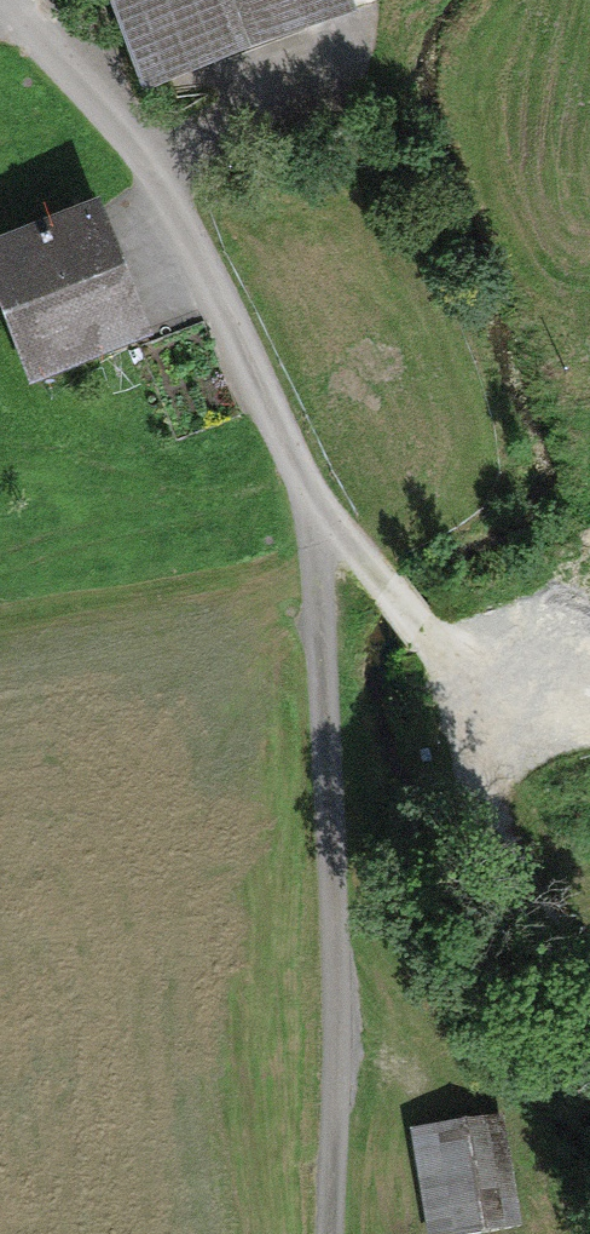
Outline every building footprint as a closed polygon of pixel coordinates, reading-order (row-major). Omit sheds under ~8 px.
[(155,97),(341,27),(330,0),(118,0),(155,97)] [(0,261),(0,285),(41,385),(143,343),(94,223),(0,261)] [(415,1124),(429,1233),(484,1233),(526,1228),(510,1111),(415,1124)]
